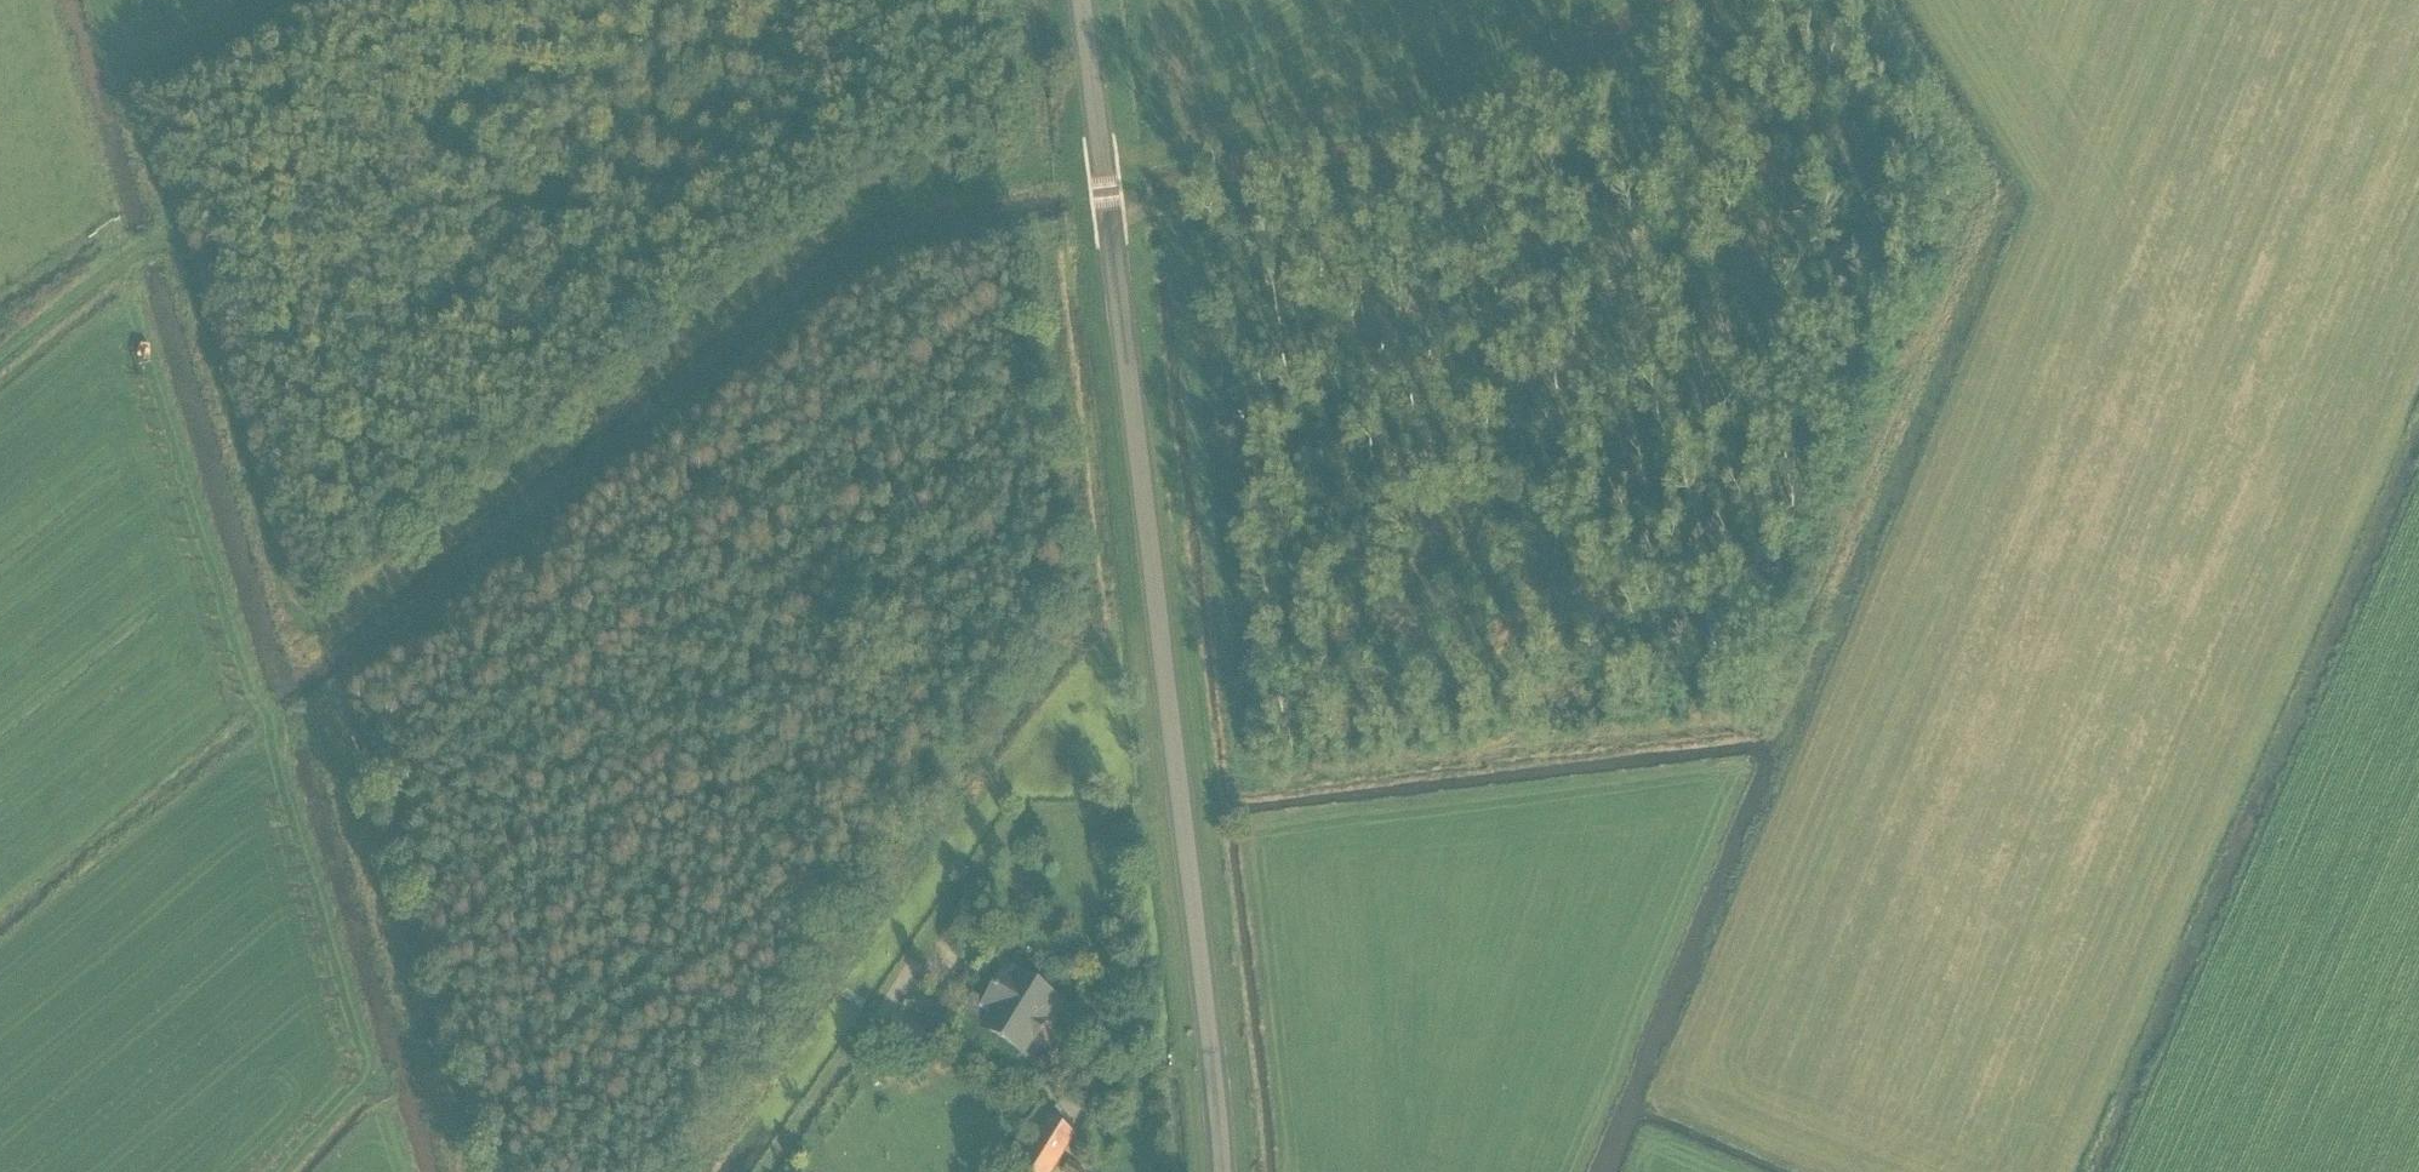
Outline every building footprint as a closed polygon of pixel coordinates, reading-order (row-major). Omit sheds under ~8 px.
[(982,1031),(1020,1054),(1032,1036),(1035,1037),(1042,1025),(1039,1023),(1055,998),(1029,982),(1031,980),(1012,968),(1007,976),(1003,974),(983,1006),(993,1013),(982,1031)] [(872,1043),(864,1055),(880,1066),(888,1054),(872,1043)] [(1075,1136),(1047,1119),(1013,1171),(1053,1171),(1075,1136)] [(1069,1162),(1064,1170),(1067,1171),(1085,1171),(1069,1162)]
